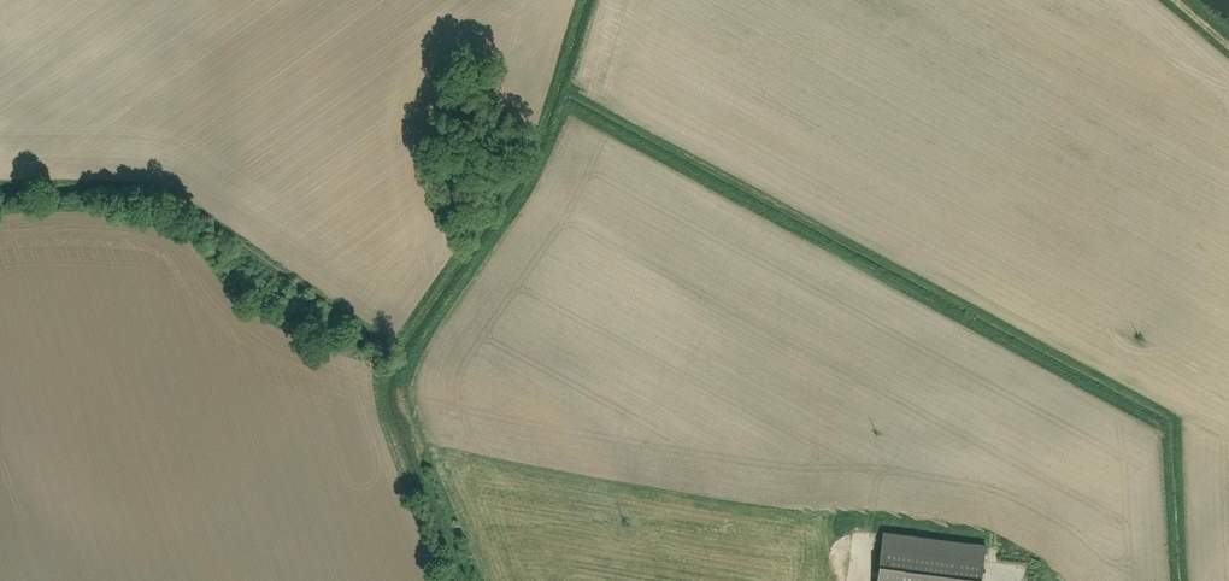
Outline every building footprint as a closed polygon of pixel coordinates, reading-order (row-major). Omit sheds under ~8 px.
[(885,534),(879,580),(981,580),(985,546),(885,534)]
